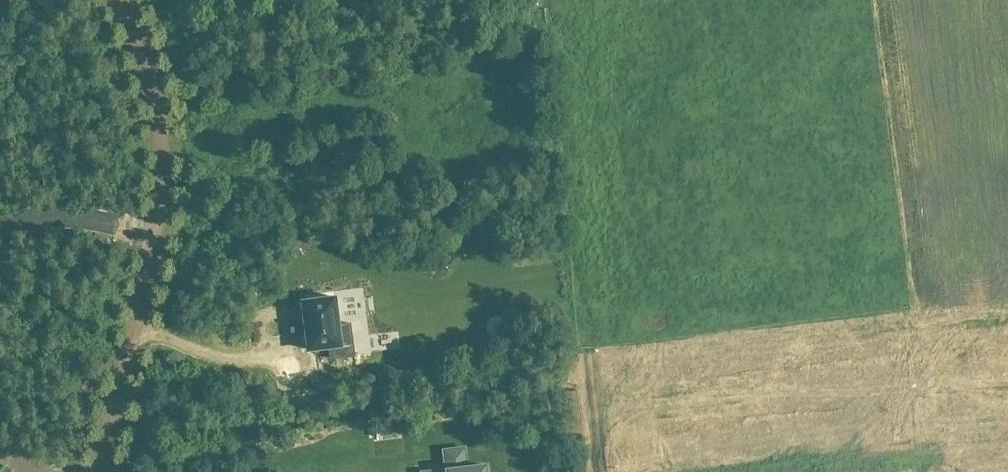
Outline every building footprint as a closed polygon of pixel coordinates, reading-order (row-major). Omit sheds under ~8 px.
[(304,302),(303,302),(303,304),(305,319),(307,334),(309,349),(309,351),(311,351),(311,350),(329,348),(331,360),(355,357),(350,324),(338,326),(335,300),(336,300),(335,298),(334,299),(304,303),(304,302)]
